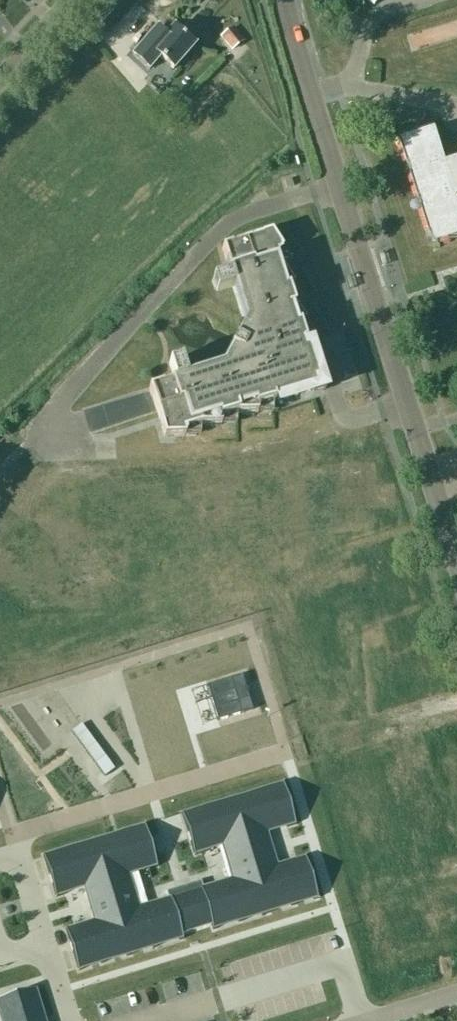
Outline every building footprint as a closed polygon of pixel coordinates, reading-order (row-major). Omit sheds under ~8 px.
[(114,9),(123,0),(105,0),(104,1),(105,1),(114,9)] [(114,9),(105,1),(94,13),(103,21),(114,9)] [(156,28),(132,55),(149,69),(159,57),(173,69),(194,45),(174,27),(166,36),(156,28)] [(249,48),(244,43),(232,55),(237,60),(249,48)] [(445,159),(436,129),(399,140),(407,165),(412,163),(415,172),(410,174),(418,199),(423,198),(426,207),(421,209),(429,233),(434,232),(437,242),(436,242),(436,244),(456,237),(456,156),(445,159)] [(183,436),(184,456),(196,456),(195,427),(200,425),(221,425),(220,419),(237,414),(257,413),(257,407),(275,402),(274,399),(285,395),(286,398),(312,390),(309,382),(317,380),(308,350),(304,351),(302,344),(305,343),(300,325),(305,322),(294,305),(293,305),(288,289),(293,286),(282,268),(282,269),(277,253),(282,249),(271,232),(222,248),(229,273),(212,279),(216,291),(234,286),(245,321),(222,365),(187,376),(181,358),(169,362),(174,379),(149,387),(164,437),(183,436)] [(47,853),(42,854),(44,858),(55,897),(64,894),(63,890),(84,884),(95,922),(74,928),(74,925),(65,928),(76,967),(78,970),(82,969),(81,965),(99,960),(100,963),(104,962),(103,959),(125,952),(126,956),(130,954),(129,951),(151,944),(152,948),(157,946),(157,943),(177,937),(178,940),(183,938),(182,935),(181,933),(211,924),(211,926),(212,929),(217,928),(216,925),(238,918),(239,922),(243,920),(242,917),(264,910),(265,914),(269,912),(268,909),(290,902),(291,906),(295,905),(294,901),(312,895),(313,899),(317,898),(316,894),(305,855),(296,858),(297,862),(276,868),(264,829),(285,823),(286,827),(295,824),(283,785),(282,782),(278,783),(279,787),(261,792),(260,788),(255,790),(257,793),(235,800),(234,796),(230,798),(231,801),(209,808),(208,804),(203,806),(205,809),(186,815),(185,811),(181,812),(182,816),(194,855),(203,852),(202,848),(222,842),(234,881),(214,887),(212,883),(202,887),(200,881),(166,891),(167,897),(157,900),(158,904),(138,910),(126,871),(147,865),(148,869),(157,866),(145,827),(144,824),(140,825),(141,829),(122,834),(121,830),(117,832),(118,835),(96,842),(95,838),(91,840),(92,843),(70,850),(69,846),(65,848),(66,851),(48,857),(47,853)] [(40,1015),(44,1014),(43,1010),(39,1011),(33,993),(37,992),(36,988),(32,989),(0,998),(0,1009),(4,1020),(42,1020),(40,1015)]
